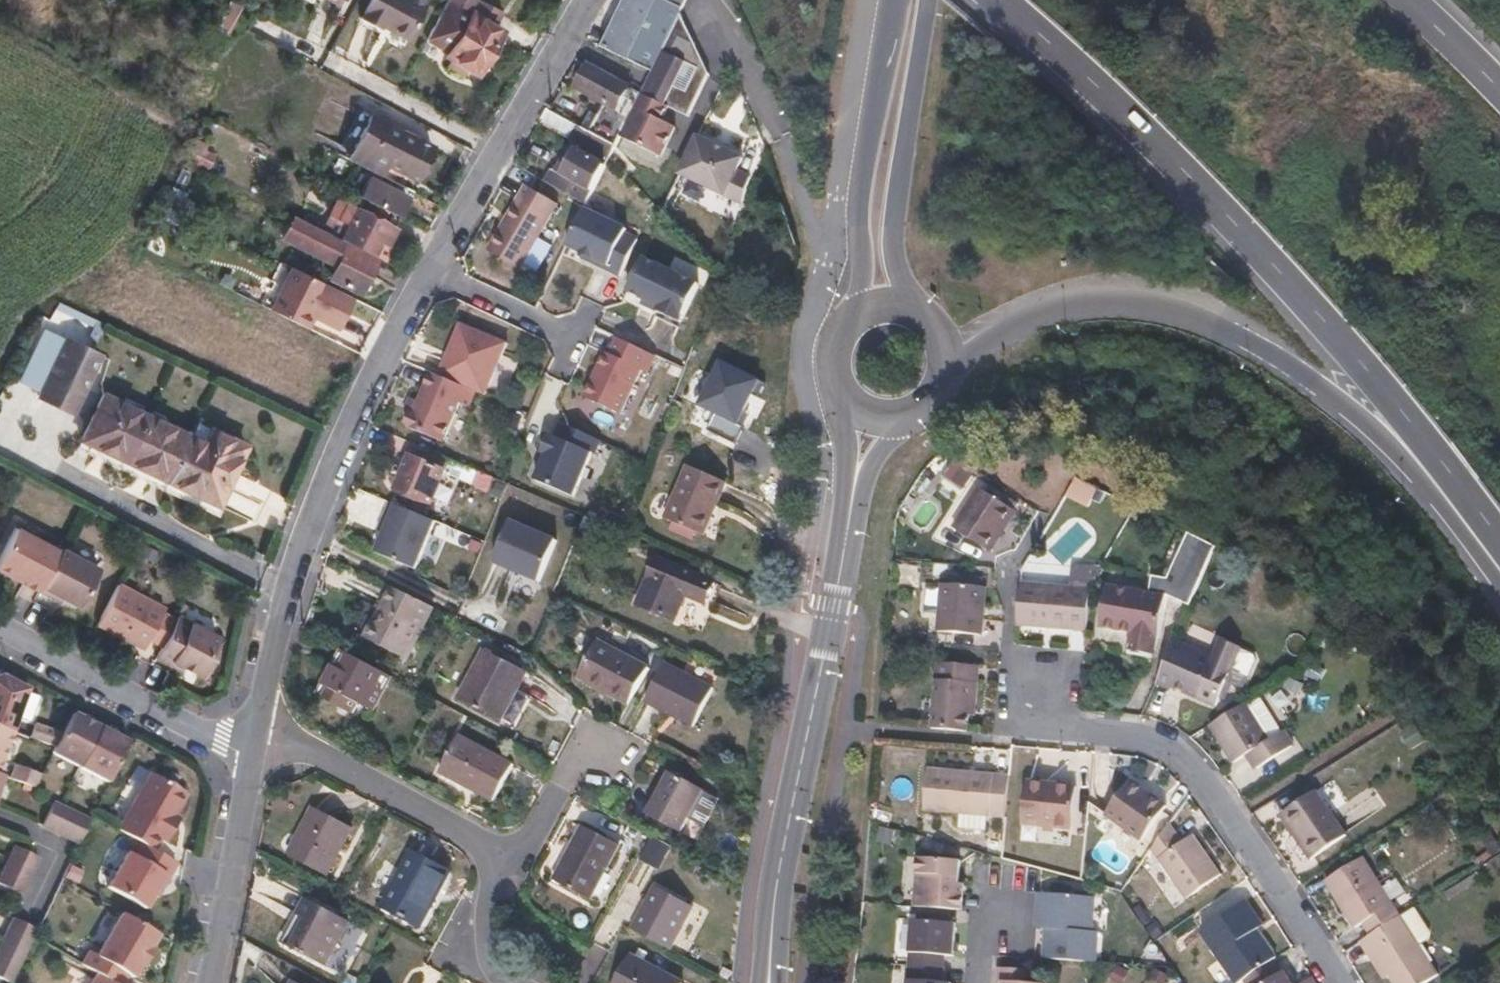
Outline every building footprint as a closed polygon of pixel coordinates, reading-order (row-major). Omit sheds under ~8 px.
[(416,0),(369,0),(361,16),(379,26),(381,21),(407,34),(422,3),(416,0)] [(468,12),(446,59),(475,74),(490,69),(487,59),(495,44),(504,40),(502,30),(495,27),(503,12),(478,0),(446,0),(446,1),(468,12)] [(601,48),(607,51),(631,0),(623,0),(601,48)] [(607,51),(652,73),(679,15),(686,0),(631,0),(607,51)] [(679,15),(652,73),(642,93),(631,116),(620,140),(661,160),(675,130),(662,124),(668,110),(688,120),(709,76),(679,15)] [(588,66),(576,88),(605,103),(631,116),(642,93),(588,66)] [(631,116),(605,103),(591,131),(618,145),(620,140),(631,116)] [(548,108),(539,123),(570,139),(572,136),(612,157),(613,154),(618,145),(591,131),(548,108)] [(400,129),(371,114),(349,157),(380,173),(386,163),(393,150),(390,149),(400,129)] [(390,149),(393,150),(386,163),(414,178),(432,145),(400,129),(390,149)] [(741,159),(696,139),(678,177),(737,203),(749,178),(735,172),(741,159)] [(571,166),(564,162),(559,172),(584,184),(577,198),(589,205),(608,165),(578,151),(571,166)] [(406,197),(369,177),(358,196),(396,215),(406,197)] [(558,203),(525,187),(493,255),(525,271),(558,203)] [(388,224),(337,198),(321,229),(348,242),(372,255),(380,240),(388,224)] [(296,216),(284,239),(336,265),(346,245),(348,242),(321,229),(296,216)] [(582,218),(569,243),(609,263),(607,267),(621,274),(633,251),(582,218)] [(395,227),(388,224),(380,240),(386,243),(395,227)] [(346,245),(336,265),(330,277),(359,292),(376,260),(346,245)] [(643,257),(629,287),(661,303),(659,307),(682,319),(696,291),(643,257)] [(350,296),(295,269),(273,311),(302,325),(308,315),(333,328),(350,296)] [(508,343),(462,323),(439,375),(476,391),(485,395),(508,343)] [(65,337),(55,333),(25,392),(35,397),(65,337)] [(607,348),(598,365),(601,366),(596,378),(593,376),(585,393),(621,411),(642,366),(648,369),(657,352),(619,334),(611,350),(607,348)] [(102,354),(65,337),(35,397),(71,414),(102,354)] [(757,378),(717,359),(696,404),(736,423),(757,378)] [(439,375),(431,371),(414,411),(410,413),(406,420),(408,426),(443,441),(460,402),(469,406),(476,391),(439,375)] [(101,396),(80,439),(165,480),(186,435),(101,396)] [(555,435),(549,433),(542,450),(547,453),(543,463),(536,479),(575,494),(592,449),(595,451),(601,437),(570,423),(561,419),(555,435)] [(201,442),(186,435),(165,480),(215,504),(243,446),(208,429),(201,442)] [(416,445),(411,456),(447,471),(446,473),(479,486),(478,487),(489,492),(496,478),(416,445)] [(547,453),(542,450),(538,461),(543,463),(547,453)] [(447,471),(411,456),(398,489),(433,504),(446,473),(447,471)] [(723,486),(685,470),(662,522),(701,538),(723,486)] [(1010,509),(973,486),(947,526),(984,549),(1010,509)] [(437,521),(392,503),(385,518),(391,520),(385,534),(377,553),(417,570),(437,521)] [(391,520),(385,518),(380,531),(385,534),(391,520)] [(558,540),(512,521),(495,562),(541,581),(558,540)] [(13,530),(0,556),(0,573),(7,576),(13,575),(25,581),(23,584),(37,592),(55,556),(57,552),(13,530)] [(1152,571),(1150,582),(1162,589),(1188,602),(1214,545),(1189,532),(1167,573),(1152,571)] [(94,576),(55,556),(37,592),(51,600),(53,596),(61,600),(78,608),(94,576)] [(716,583),(658,562),(640,606),(678,622),(688,597),(708,604),(716,583)] [(979,583),(936,580),(935,586),(934,610),(932,628),(976,630),(979,583)] [(1087,585),(1017,580),(1013,623),(1083,629),(1087,585)] [(1150,588),(1107,582),(1105,604),(1099,604),(1097,623),(1128,627),(1154,631),(1156,631),(1162,589),(1150,582),(1150,588)] [(162,608),(116,584),(95,624),(123,639),(126,633),(144,642),(145,639),(160,646),(174,620),(160,613),(162,608)] [(397,588),(391,585),(386,594),(392,597),(397,588)] [(934,610),(935,586),(923,585),(921,609),(934,610)] [(378,621),(371,617),(362,634),(403,655),(429,604),(397,588),(392,597),(386,594),(378,609),(383,611),(378,621)] [(176,616),(174,620),(160,646),(154,658),(169,666),(171,663),(180,668),(201,679),(212,658),(208,656),(217,639),(176,616)] [(1154,631),(1128,627),(1125,645),(1152,649),(1154,631)] [(126,633),(123,639),(141,648),(144,642),(126,633)] [(1212,654),(1172,637),(1154,680),(1165,685),(1169,684),(1214,702),(1224,678),(1238,647),(1239,645),(1219,636),(1212,654)] [(646,665),(595,639),(574,676),(626,702),(646,665)] [(1152,649),(1125,645),(1125,651),(1151,654),(1152,649)] [(393,674),(343,647),(317,695),(337,705),(344,692),(358,699),(374,708),(393,674)] [(527,670),(485,647),(459,695),(498,715),(514,685),(518,687),(527,670)] [(1238,647),(1224,678),(1241,685),(1253,657),(1251,652),(1238,647)] [(976,662),(933,659),(928,726),(964,729),(966,711),(968,679),(974,679),(976,662)] [(714,691),(665,666),(646,703),(694,728),(714,691)] [(0,679),(0,730),(11,734),(27,689),(4,677),(0,679)] [(974,679),(968,679),(966,711),(972,711),(974,679)] [(518,687),(514,685),(498,715),(502,718),(518,687)] [(358,699),(344,692),(337,705),(351,712),(358,699)] [(1277,732),(1252,696),(1206,726),(1230,763),(1243,754),(1252,769),(1288,746),(1278,731),(1277,732)] [(72,713),(61,735),(54,749),(52,751),(80,766),(100,728),(72,713)] [(61,735),(31,724),(25,739),(54,749),(61,735)] [(127,742),(100,728),(80,766),(108,781),(127,742)] [(0,730),(0,763),(11,734),(0,730)] [(512,764),(460,736),(440,772),(492,801),(512,764)] [(1006,773),(924,765),(921,809),(1002,816),(1006,773)] [(40,775),(13,766),(7,780),(33,789),(40,775)] [(1131,770),(1128,774),(1147,787),(1150,783),(1131,770)] [(187,794),(153,774),(119,831),(143,845),(154,851),(162,838),(167,841),(176,825),(173,823),(177,817),(174,816),(187,794)] [(1128,774),(1107,805),(1143,831),(1168,795),(1150,783),(1147,787),(1128,774)] [(703,792),(670,775),(648,816),(680,834),(703,792)] [(1070,784),(1021,780),(1018,822),(1066,826),(1070,784)] [(1313,790),(1283,811),(1303,840),(1298,843),(1309,859),(1343,834),(1313,790)] [(59,807),(52,804),(40,827),(53,833),(65,810),(59,807)] [(349,826),(311,806),(286,853),(324,873),(349,826)] [(77,816),(65,810),(53,833),(66,839),(77,816)] [(1283,811),(1278,814),(1298,843),(1303,840),(1283,811)] [(89,821),(77,816),(66,839),(78,845),(89,821)] [(1164,825),(1146,851),(1183,901),(1217,876),(1188,835),(1178,843),(1164,825)] [(619,846),(581,827),(553,881),(589,901),(619,846)] [(134,859),(128,856),(108,890),(144,910),(152,897),(156,889),(160,891),(176,864),(154,851),(143,845),(134,859)] [(24,853),(13,848),(7,860),(32,871),(37,860),(24,853)] [(446,867),(412,849),(383,904),(423,925),(438,897),(432,894),(446,867)] [(1360,856),(1322,880),(1350,926),(1357,922),(1365,934),(1397,914),(1360,856)] [(958,860),(914,857),(910,908),(955,911),(957,884),(958,860)] [(32,871),(7,860),(2,872),(26,883),(32,871)] [(452,870),(446,867),(432,894),(438,897),(452,870)] [(0,876),(0,886),(20,896),(26,883),(2,872),(0,876)] [(694,905),(658,885),(634,930),(670,950),(694,905)] [(160,891),(156,889),(152,897),(156,899),(160,891)] [(1035,920),(1043,921),(1041,959),(1093,962),(1094,931),(1089,930),(1091,898),(1038,894),(1035,920)] [(299,914),(307,918),(292,946),(326,964),(349,921),(308,899),(299,914)] [(1198,931),(1235,982),(1236,982),(1241,980),(1268,960),(1274,956),(1256,931),(1248,920),(1255,915),(1243,899),(1198,931)] [(694,935),(707,911),(695,905),(683,929),(694,935)] [(307,918),(299,914),(284,943),(292,946),(307,918)] [(1361,937),(1384,975),(1389,982),(1418,982),(1434,972),(1397,914),(1365,934),(1361,937)] [(1255,915),(1248,920),(1256,931),(1263,927),(1255,915)] [(125,916),(101,961),(89,954),(83,966),(97,974),(112,982),(123,982),(127,976),(131,978),(139,965),(141,966),(151,949),(148,948),(156,934),(125,916)] [(25,925),(12,919),(1,942),(14,947),(25,925)] [(954,923),(910,919),(906,967),(941,970),(943,955),(952,956),(954,923)] [(38,931),(25,925),(14,947),(27,953),(34,939),(38,931)] [(1361,937),(1356,940),(1379,977),(1384,975),(1361,937)] [(0,949),(0,976),(11,954),(0,949)] [(11,954),(0,976),(0,978),(10,982),(13,982),(24,960),(11,954)] [(631,954),(616,982),(685,982),(631,954)] [(1241,980),(1244,982),(1291,982),(1283,971),(1278,974),(1268,960),(1241,980)] [(999,982),(1031,982),(1031,970),(996,966),(995,982),(999,982)] [(906,967),(904,982),(940,982),(941,970),(906,967)] [(97,974),(92,982),(112,982),(97,974)]
